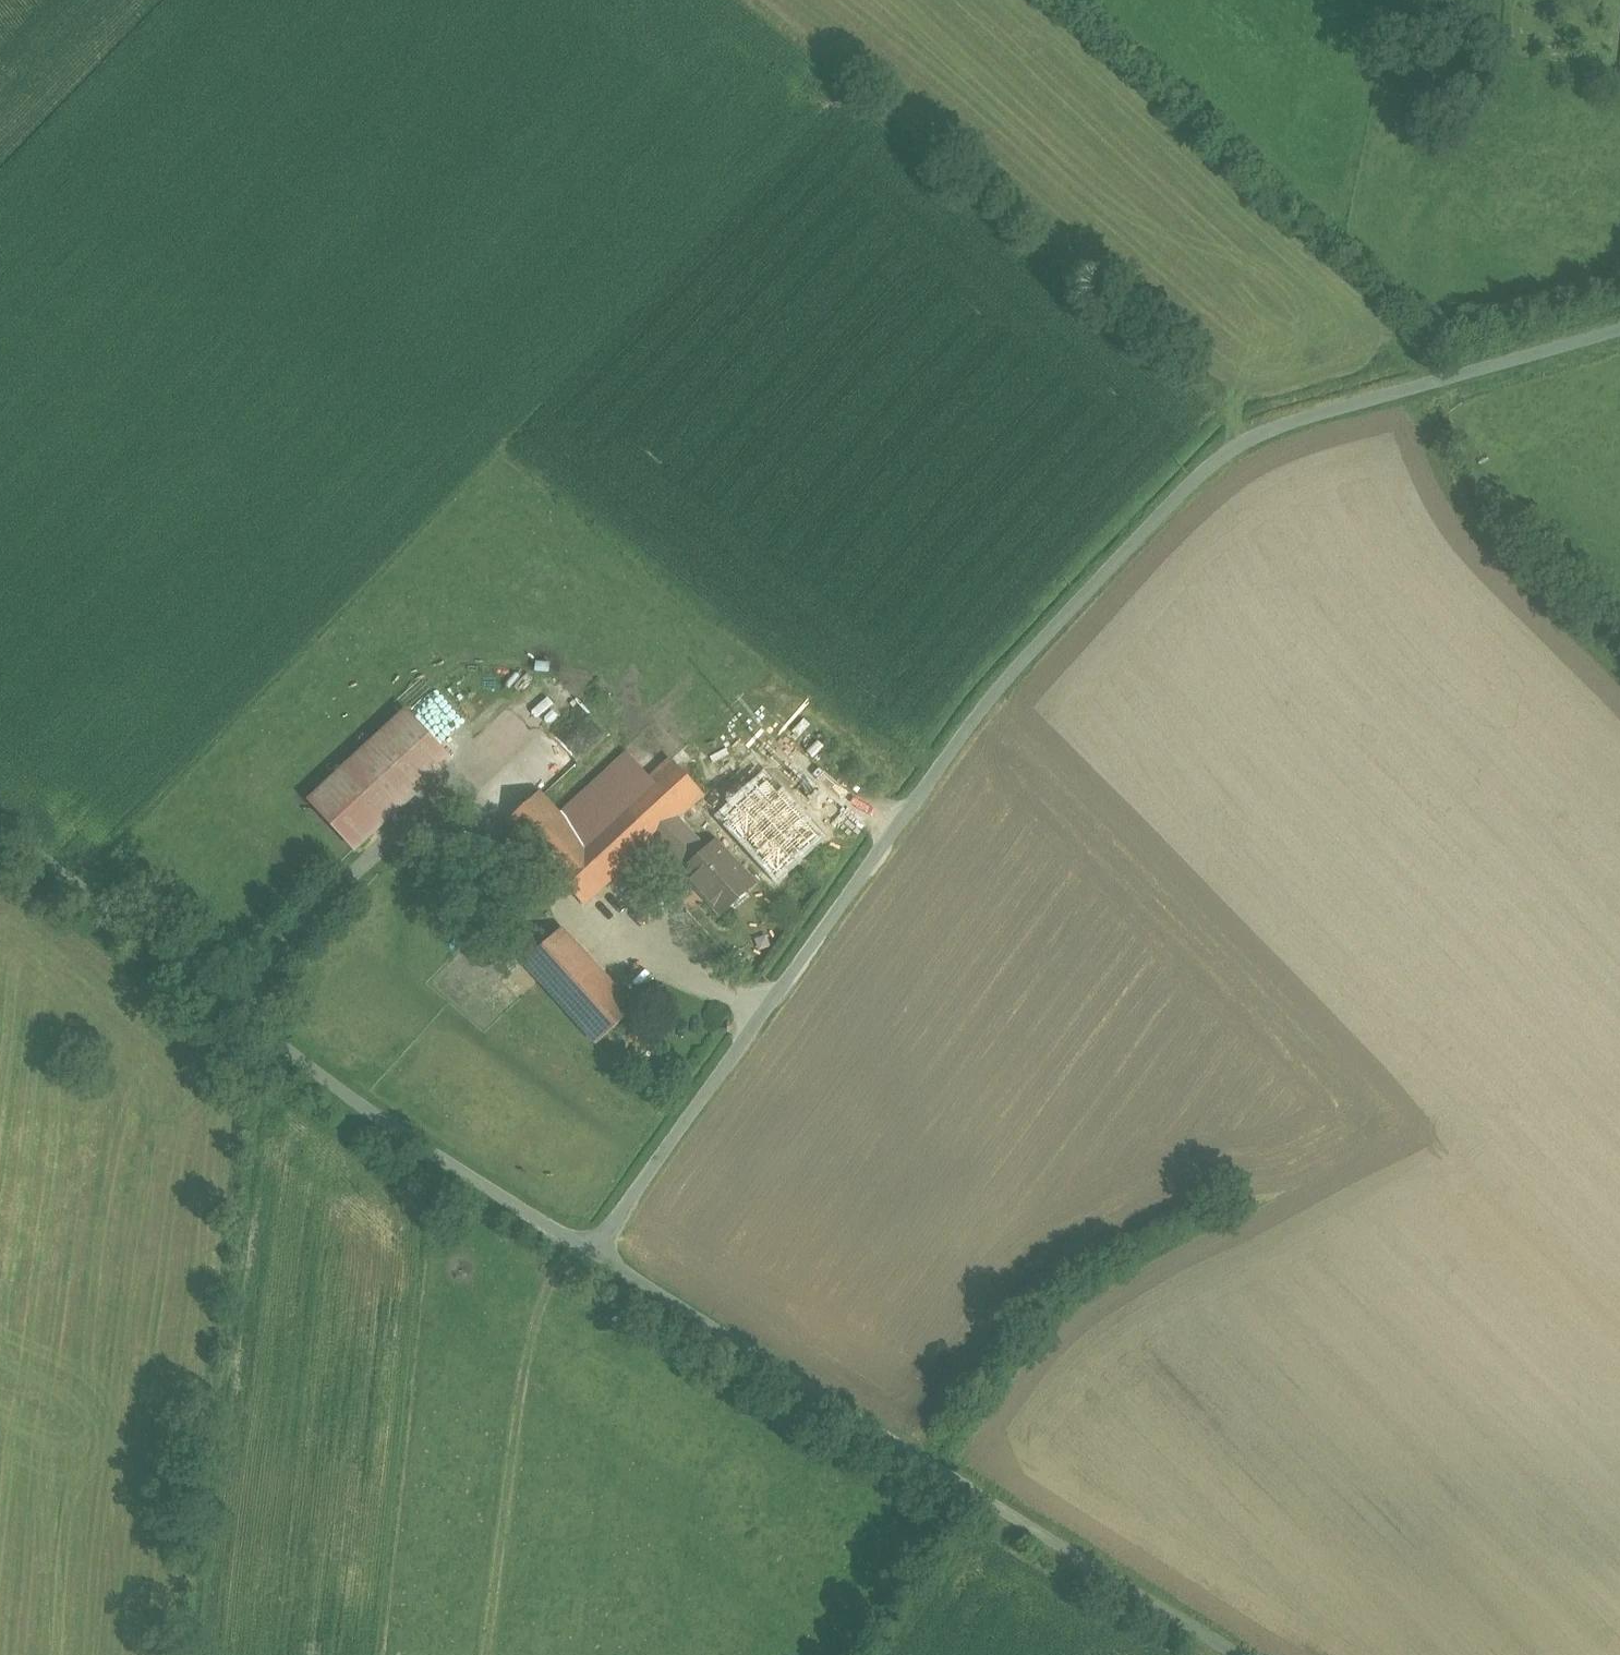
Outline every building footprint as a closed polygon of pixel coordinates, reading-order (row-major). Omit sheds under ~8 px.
[(407,711),(310,801),(355,849),(452,760),(407,711)] [(541,791),(508,821),(585,906),(655,842),(678,820),(705,796),(670,759),(650,777),(629,754),(562,815),(541,791)] [(707,850),(678,820),(655,842),(706,896),(705,898),(721,915),(754,884),(715,842),(707,850)] [(561,928),(523,963),(597,1044),(635,1009),(561,928)]
